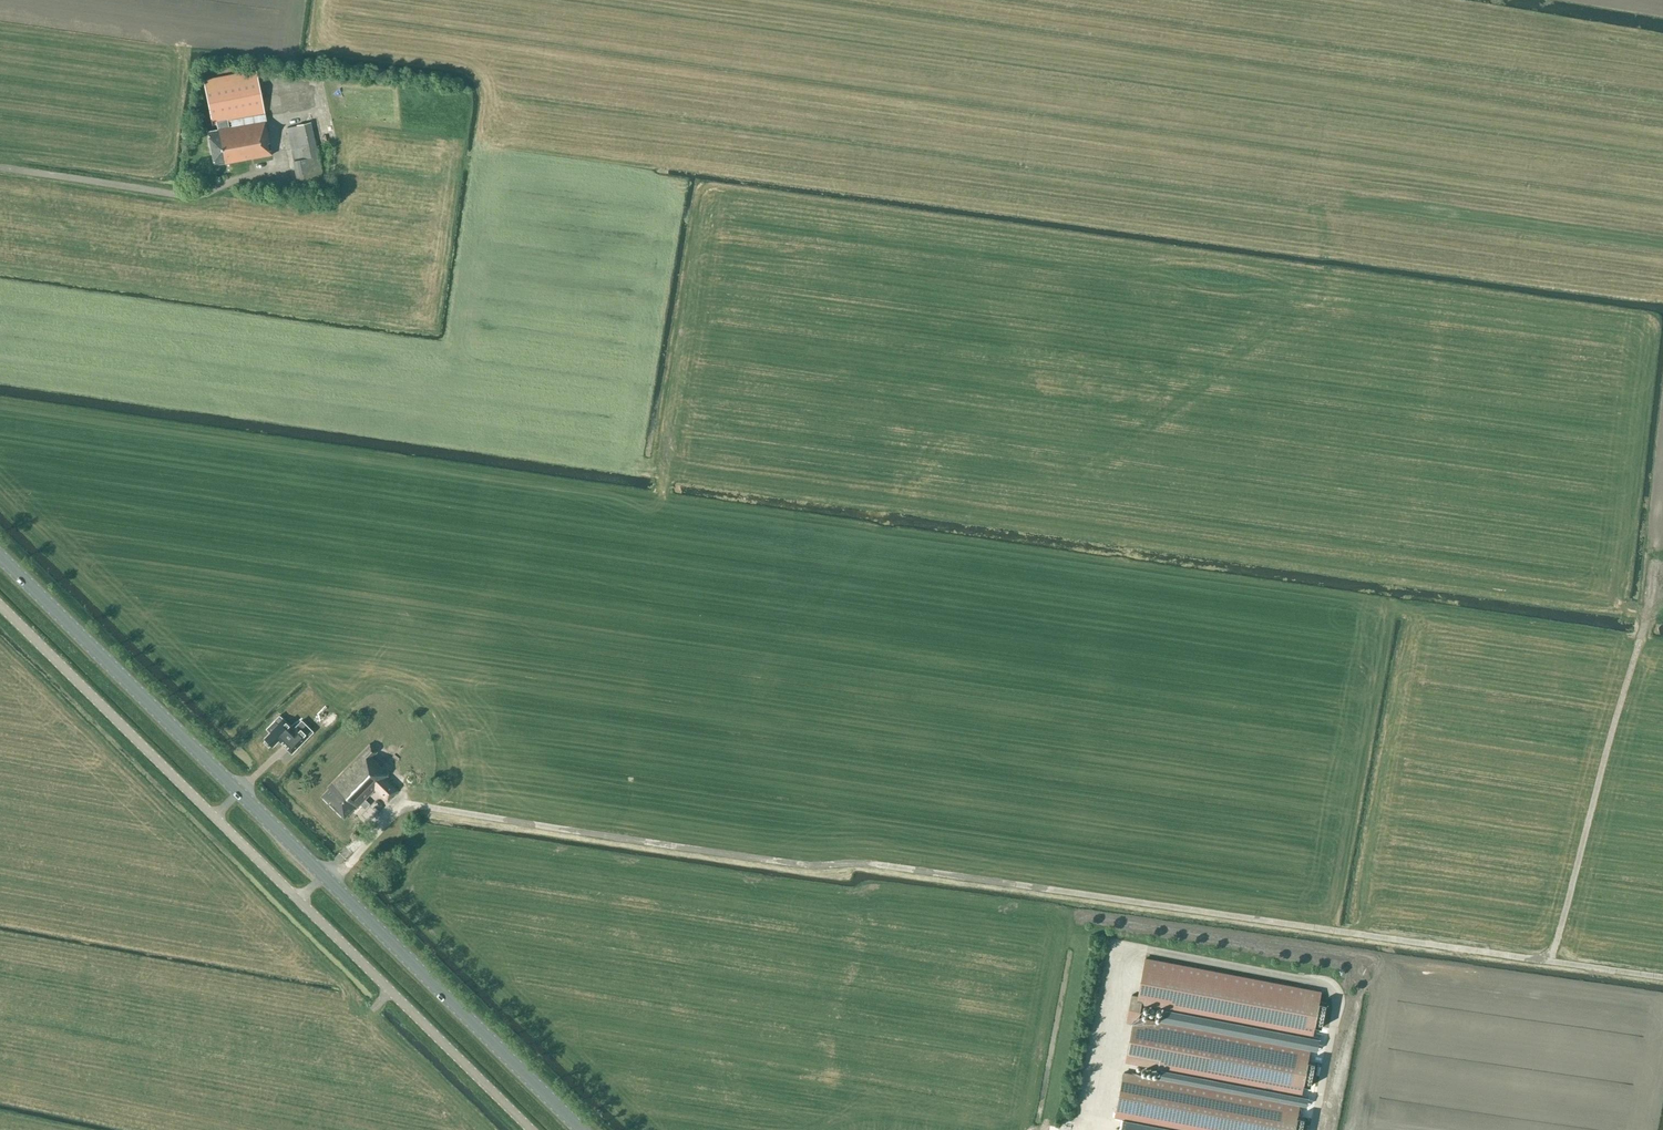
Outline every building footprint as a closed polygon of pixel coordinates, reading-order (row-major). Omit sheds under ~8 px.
[(264,114),(256,69),(204,79),(213,124),(216,123),(217,129),(207,131),(214,164),(221,163),(222,163),(272,154),(265,120),(229,127),(228,121),(264,114)] [(287,127),(299,192),(324,187),(311,122),(297,125),(287,127)] [(200,142),(203,152),(210,150),(208,140),(200,142)] [(317,711),(324,725),(333,720),(326,706),(317,711)] [(293,729),(279,715),(266,728),(270,732),(263,738),(265,740),(263,742),(268,746),(270,745),(271,746),(278,740),(291,753),(312,731),(301,720),(293,729)] [(321,795),(343,817),(353,807),(355,809),(360,804),(364,808),(369,804),(364,799),(374,789),(386,801),(397,790),(385,778),(388,775),(381,768),(382,767),(371,757),(375,753),(370,747),(371,746),(369,744),(327,786),(328,788),(321,795)] [(199,789),(193,795),(208,809),(214,803),(199,789)] [(1132,996),(1127,1023),(1133,1025),(1126,1062),(1301,1096),(1305,1079),(1311,1080),(1313,1069),(1307,1068),(1310,1052),(1141,1019),(1144,1005),(1312,1037),(1315,1023),(1321,1025),(1324,1007),(1318,1006),(1321,993),(1146,959),(1139,993),(1133,991),(1132,996)] [(1352,1032),(1340,1032),(1340,1045),(1351,1045),(1352,1032)] [(1124,1072),(1115,1117),(1185,1129),(1300,1129),(1302,1120),(1296,1118),(1299,1106),(1124,1072)]
